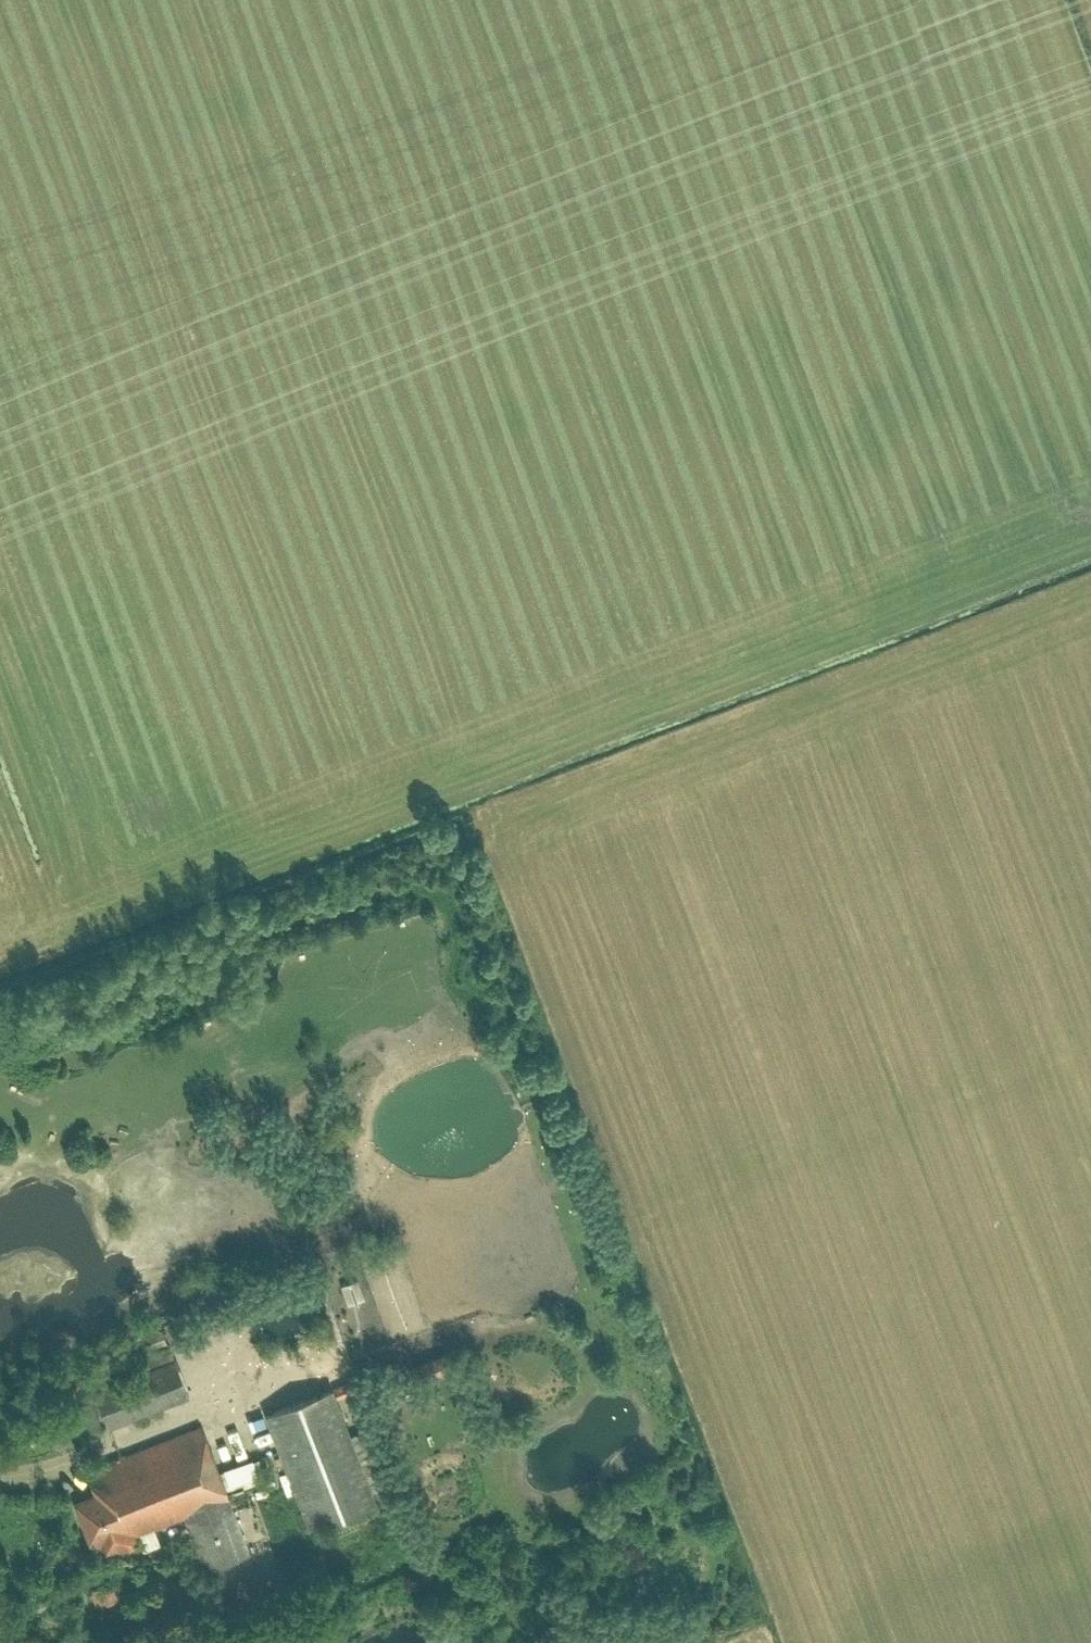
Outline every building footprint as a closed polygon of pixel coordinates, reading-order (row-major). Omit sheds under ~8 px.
[(189,1394),(169,1344),(160,1348),(164,1359),(93,1387),(108,1426),(189,1394)] [(341,1395),(364,1391),(362,1382),(340,1386),(341,1395)] [(376,1503),(331,1388),(265,1413),(310,1529),(376,1503)] [(227,1496),(200,1425),(87,1469),(92,1482),(95,1490),(74,1498),(98,1559),(138,1543),(135,1534),(184,1515),(205,1569),(249,1552),(228,1497),(227,1496)] [(227,1466),(233,1484),(264,1474),(258,1456),(227,1466)]
